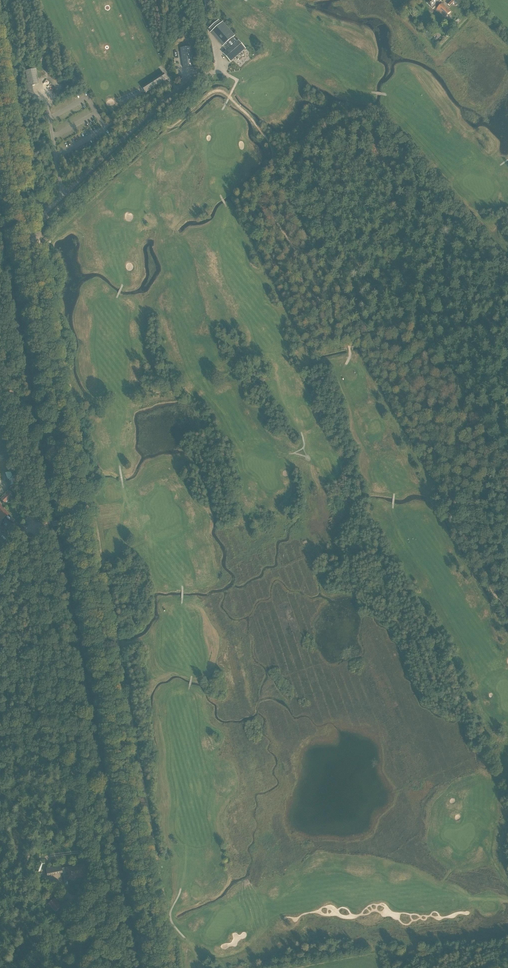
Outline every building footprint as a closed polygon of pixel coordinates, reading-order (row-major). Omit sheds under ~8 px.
[(439,7),(437,5),(441,1),(441,0),(430,0),(427,3),(432,8),(433,9),(435,7),(437,9),(437,10),(445,18),(451,12),(442,4),(439,7)] [(230,61),(230,60),(244,47),(245,48),(239,41),(238,43),(233,37),(234,36),(223,23),(222,24),(219,21),(210,29),(213,32),(212,33),(223,46),(224,45),(229,50),(224,54),(230,61)] [(181,48),(182,56),(184,68),(191,67),(194,67),(191,47),(181,48)] [(36,70),(26,71),(28,83),(25,84),(27,96),(34,95),(32,86),(39,85),(36,70)] [(146,92),(168,79),(166,74),(143,87),(146,92)] [(8,494),(1,500),(4,503),(11,497),(8,494)] [(3,525),(7,530),(14,523),(13,522),(14,521),(0,505),(0,528),(3,525)] [(64,876),(64,881),(86,877),(85,872),(84,872),(84,869),(84,864),(66,868),(66,872),(67,872),(68,875),(64,876)] [(57,901),(51,907),(55,912),(60,908),(59,907),(61,906),(57,901)]
